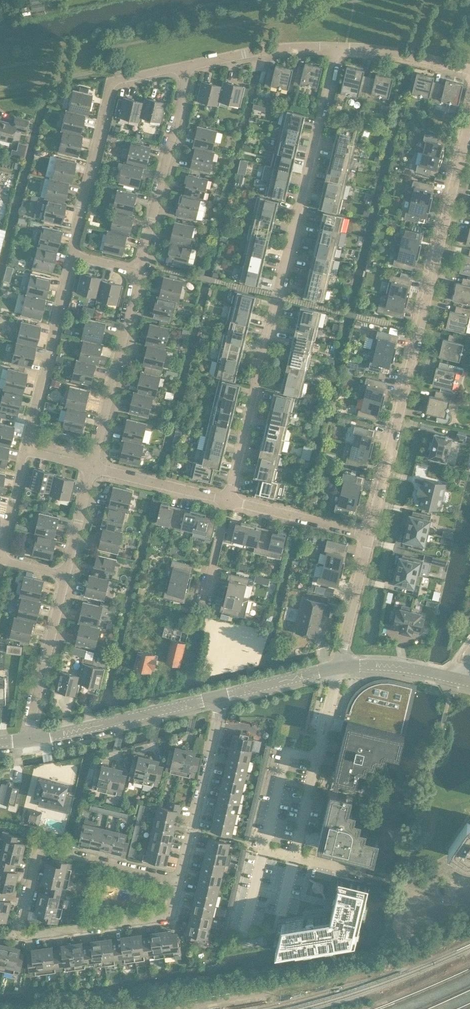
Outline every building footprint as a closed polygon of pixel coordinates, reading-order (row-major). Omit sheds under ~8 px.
[(56,0),(31,0),(33,11),(45,8),(43,3),(56,0)] [(29,6),(22,8),(23,15),(30,14),(29,6)] [(323,67),(305,62),(303,71),(297,70),(294,84),(300,85),(301,83),(307,84),(309,86),(310,85),(318,87),(323,67)] [(293,69),(276,64),(274,73),(268,72),(264,86),(271,88),(271,85),(278,87),(279,88),(281,87),(288,89),(293,69)] [(364,70),(347,66),(341,92),(348,94),(349,96),(351,95),(364,98),(365,95),(368,80),(362,79),(364,70)] [(435,101),(438,87),(432,85),(434,77),(417,72),(412,93),(419,95),(420,96),(422,95),(429,97),(428,101),(433,103),(434,103),(435,101)] [(374,82),(368,80),(365,95),(371,96),(372,94),(378,95),(380,97),(381,96),(389,98),(394,77),(376,73),(374,82)] [(458,104),(463,84),(446,79),(444,88),(438,87),(435,101),(434,103),(433,103),(432,106),(436,108),(438,102),(441,103),(442,100),(448,102),(449,104),(451,102),(458,104)] [(218,105),(219,101),(223,86),(222,86),(202,81),(197,100),(218,105)] [(240,106),(244,87),(245,87),(223,82),(222,86),(223,86),(219,101),(240,106)] [(87,115),(92,94),(73,90),(68,110),(84,114),(84,115),(87,115)] [(140,122),(141,117),(144,102),(124,97),(119,117),(140,122)] [(145,98),(144,102),(141,117),(162,122),(166,103),(145,98)] [(68,110),(65,109),(60,131),(63,131),(79,135),(80,134),(84,115),(84,114),(68,110)] [(281,124),(301,129),(305,115),(306,115),(284,110),(285,110),(281,124)] [(11,142),(14,129),(24,132),(27,121),(15,117),(13,125),(1,122),(1,121),(0,120),(0,139),(11,142)] [(339,123),(335,137),(356,142),(359,128),(360,128),(338,123),(339,123)] [(301,129),(281,124),(278,138),(277,138),(299,143),(298,143),(301,129)] [(193,147),(195,148),(195,147),(212,151),(217,130),(198,126),(193,147)] [(63,131),(58,152),(77,156),(82,135),(80,134),(79,135),(63,131)] [(426,140),(423,152),(442,157),(444,149),(442,148),(445,137),(425,133),(423,139),(426,140)] [(356,142),(335,137),(332,151),(353,156),(356,142),(356,143),(356,142)] [(299,143),(277,138),(278,138),(274,152),(295,157),(298,143),(299,143)] [(132,142),(127,162),(127,163),(143,167),(146,168),(151,146),(132,142)] [(357,142),(354,155),(360,156),(363,143),(357,142)] [(190,168),(209,173),(215,151),(212,151),(195,147),(195,148),(190,168)] [(353,156),(332,151),(329,165),(350,170),(349,170),(353,156),(353,157),(353,156)] [(418,151),(415,163),(418,164),(416,170),(423,172),(429,174),(435,175),(438,164),(440,165),(442,157),(423,152),(418,151)] [(295,157),(274,152),(271,166),(292,171),(291,171),(295,157)] [(56,157),(51,178),(68,182),(68,183),(70,183),(75,162),(56,157)] [(143,167),(127,163),(127,162),(124,162),(119,183),(138,187),(143,167)] [(350,170),(329,165),(325,179),(346,184),(349,170),(350,171),(350,170)] [(292,171),(271,166),(268,180),(267,180),(288,185),(291,171),(292,172),(292,171)] [(189,174),(184,194),(184,195),(201,199),(203,200),(208,179),(189,174)] [(63,202),(68,183),(68,182),(51,178),(49,177),(44,198),(46,199),(63,203),(63,202)] [(346,184),(325,179),(322,193),(343,198),(346,184),(346,185),(346,184)] [(288,185),(267,180),(268,180),(264,194),(264,195),(285,200),(285,199),(284,199),(288,185)] [(414,187),(411,199),(431,204),(433,196),(432,196),(435,185),(414,180),(412,187),(414,187)] [(132,214),(137,194),(127,191),(127,188),(122,187),(121,190),(118,189),(113,210),(115,211),(115,210),(132,214)] [(339,212),(343,198),(343,199),(343,198),(322,193),(319,207),(318,207),(318,208),(339,213),(340,212),(339,212)] [(176,215),(196,220),(201,199),(184,195),(184,194),(182,194),(176,215)] [(60,224),(66,203),(63,202),(63,203),(46,199),(44,198),(33,196),(32,200),(38,202),(38,201),(45,203),(41,219),(60,224)] [(254,210),(274,215),(278,201),(279,201),(257,196),(258,196),(254,210)] [(431,204),(411,199),(409,212),(406,211),(405,218),(426,223),(428,212),(429,212),(431,204)] [(132,214),(115,210),(115,211),(110,230),(110,231),(127,235),(129,236),(134,215),(132,214)] [(274,215),(254,210),(251,224),(272,229),(271,229),(274,215)] [(341,231),(344,217),(345,217),(323,211),(323,212),(324,212),(321,226),(341,231)] [(170,242),(172,243),(172,242),(189,246),(194,226),(175,221),(170,242)] [(272,229),(251,224),(250,224),(251,224),(248,238),(247,238),(268,243),(271,229),(272,229)] [(42,226),(37,247),(56,251),(61,230),(42,226)] [(341,231),(321,226),(317,240),(316,240),(338,245),(341,231)] [(421,244),(423,232),(402,227),(401,234),(403,234),(400,247),(420,251),(421,244)] [(127,235),(110,231),(110,230),(108,230),(103,251),(122,256),(127,235)] [(268,243),(247,238),(244,252),(265,257),(264,257),(268,243)] [(338,245),(316,240),(317,240),(314,254),(334,259),(335,259),(334,259),(337,245),(338,245)] [(167,263),(186,268),(192,247),(189,246),(172,242),(172,243),(167,263)] [(56,251),(37,247),(32,267),(51,272),(56,251)] [(420,251),(400,247),(397,259),(395,259),(393,265),(414,270),(417,259),(418,259),(420,251)] [(265,257),(244,252),(241,266),(240,266),(261,271),(264,257),(265,257)] [(334,259),(314,254),(311,268),(310,268),(331,273),(334,259)] [(463,254),(459,271),(469,274),(469,255),(463,254)] [(333,272),(338,273),(341,260),(335,258),(333,272)] [(3,280),(10,281),(14,266),(7,264),(3,280)] [(261,271),(240,266),(241,266),(237,280),(237,281),(258,286),(259,285),(258,285),(261,271)] [(331,273),(310,268),(307,282),(328,287),(327,287),(331,273)] [(31,273),(26,294),(45,299),(50,278),(31,273)] [(77,292),(97,297),(98,297),(102,280),(103,278),(81,273),(77,292)] [(392,282),(389,294),(408,299),(410,291),(409,291),(412,280),(409,279),(400,277),(391,275),(389,281),(392,282)] [(178,302),(183,281),(164,276),(159,296),(159,297),(176,301),(178,302)] [(457,282),(452,299),(469,304),(469,279),(467,278),(465,284),(457,282)] [(122,285),(102,280),(98,297),(97,297),(97,299),(118,304),(122,285)] [(328,287),(307,282),(304,296),(303,296),(324,302),(324,301),(327,287),(328,287)] [(231,305),(252,310),(255,296),(256,296),(234,291),(235,291),(231,305)] [(45,299),(26,294),(20,315),(40,319),(45,299)] [(406,307),(408,299),(389,294),(386,306),(378,305),(377,311),(403,317),(406,306),(406,307)] [(171,322),(176,301),(159,297),(159,296),(157,296),(152,317),(171,322)] [(252,310),(231,305),(228,319),(249,324),(248,324),(252,310)] [(322,312),(300,306),(300,307),(301,307),(298,321),(318,326),(321,312),(322,312)] [(450,310),(446,328),(466,333),(468,326),(469,324),(469,322),(469,316),(469,309),(460,306),(459,312),(450,310)] [(82,339),(84,340),(101,344),(101,343),(106,323),(87,318),(82,339)] [(249,324),(228,319),(225,333),(224,333),(245,338),(248,324),(249,324)] [(40,326),(21,321),(16,342),(35,346),(40,326)] [(318,326),(298,321),(294,335),(315,340),(318,326)] [(145,344),(148,345),(148,344),(165,349),(165,348),(170,328),(150,323),(145,344)] [(333,323),(332,329),(339,331),(340,324),(333,323)] [(396,346),(399,335),(372,329),(371,337),(373,338),(371,348),(375,349),(395,354),(397,346),(396,346)] [(245,338),(224,333),(225,333),(221,347),(242,352),(245,338)] [(315,340),(294,335),(293,335),(294,335),(291,349),(312,354),(311,354),(315,340)] [(466,345),(467,338),(453,335),(452,341),(443,338),(439,356),(459,361),(461,354),(463,352),(462,350),(463,344),(466,345)] [(84,340),(79,360),(96,364),(98,365),(103,344),(101,343),(101,344),(84,340)] [(35,346),(16,342),(11,363),(30,367),(35,346)] [(162,370),(167,349),(165,348),(165,349),(148,344),(148,345),(143,365),(162,370)] [(242,352),(221,347),(218,361),(238,366),(241,352),(242,352)] [(312,354),(291,349),(288,363),(287,363),(308,368),(311,354),(312,354)] [(320,349),(318,356),(326,358),(328,351),(320,349)] [(393,362),(395,354),(375,349),(372,362),(370,361),(368,368),(390,373),(392,362),(393,362)] [(63,364),(64,357),(58,355),(56,363),(63,364)] [(96,364),(79,360),(77,359),(72,380),(91,385),(96,364)] [(238,366),(218,361),(217,361),(218,361),(215,375),(214,375),(214,376),(235,381),(236,380),(235,380),(238,366)] [(439,367),(436,367),(432,384),(452,389),(454,382),(456,381),(455,379),(456,373),(462,374),(464,367),(440,361),(439,362),(440,362),(439,367)] [(308,368),(287,363),(288,363),(284,377),(305,382),(308,368)] [(8,368),(3,389),(22,393),(27,373),(8,368)] [(155,397),(160,376),(141,371),(136,392),(153,396),(153,397),(155,397)] [(305,382),(284,377),(281,391),(280,391),(301,397),(302,396),(301,396),(304,382),(305,382)] [(367,384),(364,397),(383,401),(385,394),(385,393),(387,382),(366,377),(365,384),(367,384)] [(216,393),(237,398),(240,384),(241,385),(241,384),(219,379),(220,379),(216,393)] [(65,407),(68,407),(85,411),(85,410),(90,390),(71,385),(65,407)] [(3,389),(0,400),(0,410),(17,414),(22,393),(3,389)] [(129,412),(148,417),(153,397),(153,396),(136,392),(134,391),(129,412)] [(165,398),(173,400),(175,393),(166,391),(165,398)] [(449,409),(448,407),(450,400),(452,401),(454,394),(451,394),(440,391),(438,397),(429,395),(425,412),(436,415),(435,421),(444,423),(448,423),(451,421),(452,417),(450,413),(447,412),(447,410),(449,409)] [(274,393),(271,406),(292,411),(291,411),(295,397),(295,398),(295,397),(274,392),(274,393)] [(237,398),(216,393),(216,394),(213,407),(234,412),(233,412),(237,398)] [(383,401),(364,397),(361,409),(359,409),(357,415),(378,420),(381,409),(382,409),(383,401)] [(292,411),(271,406),(268,420),(267,420),(288,425),(291,412),(292,412),(292,411)] [(68,407),(63,428),(82,432),(87,411),(85,410),(85,411),(68,407)] [(234,412),(213,407),(212,407),(213,408),(210,421),(209,421),(230,426),(233,412),(234,413),(234,412)] [(122,440),(125,440),(142,444),(142,443),(147,423),(128,418),(122,440)] [(288,425),(267,420),(268,421),(264,434),(285,439),(288,426),(288,425)] [(230,426),(209,421),(210,422),(206,435),(227,440),(226,440),(230,426)] [(9,447),(14,426),(0,423),(0,445),(9,447)] [(356,432),(353,444),(372,449),(374,441),(373,441),(376,430),(355,425),(353,431),(356,432)] [(466,436),(457,433),(456,440),(464,442),(466,436)] [(285,439),(264,434),(261,448),(260,448),(282,453),(281,453),(284,440),(285,440),(285,439)] [(429,457),(446,461),(452,438),(447,437),(447,436),(445,436),(434,434),(429,457)] [(227,440),(206,435),(206,436),(203,449),(202,449),(223,454),(226,440),(227,441),(227,440)] [(120,461),(139,465),(144,444),(142,443),(142,444),(125,440),(120,461)] [(372,449),(353,444),(350,456),(347,456),(346,462),(367,467),(370,456),(370,457),(372,449)] [(0,445),(0,467),(4,468),(9,447),(0,445)] [(159,455),(161,448),(157,448),(157,447),(154,446),(152,454),(159,455)] [(282,453),(260,448),(261,449),(258,462),(278,467),(281,454),(282,454),(282,453)] [(223,454),(202,449),(203,450),(200,463),(199,463),(214,467),(220,469),(221,468),(220,468),(223,454)] [(326,455),(324,462),(334,465),(335,457),(326,455)] [(199,463),(200,463),(193,461),(193,462),(194,462),(190,476),(190,478),(198,480),(198,478),(211,481),(210,481),(214,467),(199,463)] [(278,467),(258,462),(254,476),(253,476),(253,477),(260,479),(260,478),(274,481),(275,481),(278,468),(278,467)] [(51,492),(55,476),(56,473),(34,468),(32,480),(27,479),(25,486),(50,492),(51,492)] [(362,488),(365,477),(358,475),(359,472),(351,470),(350,474),(343,472),(342,478),(344,479),(341,491),(361,496),(362,488)] [(75,481),(55,476),(51,492),(50,492),(50,495),(71,500),(75,481)] [(281,498),(285,483),(275,481),(274,481),(260,478),(260,479),(257,492),(256,492),(261,493),(269,495),(268,497),(276,499),(277,497),(281,498)] [(446,484),(425,479),(424,485),(421,485),(418,495),(418,498),(421,499),(419,505),(440,510),(442,501),(443,501),(444,501),(445,499),(446,496),(446,494),(444,493),(446,484)] [(114,486),(109,507),(125,511),(128,512),(133,491),(114,486)] [(361,496),(341,491),(338,504),(336,503),(334,510),(355,515),(358,504),(359,504),(361,496)] [(180,507),(169,505),(169,504),(161,502),(156,522),(169,525),(168,527),(175,529),(180,507)] [(101,527),(104,528),(104,527),(120,532),(120,531),(125,511),(109,507),(106,506),(101,527)] [(190,510),(180,507),(175,529),(181,530),(181,528),(194,531),(198,511),(190,509),(190,510)] [(198,511),(194,531),(192,535),(205,539),(204,541),(210,542),(211,540),(212,540),(212,537),(217,516),(206,514),(206,513),(198,511)] [(427,532),(431,515),(413,511),(412,515),(410,515),(407,528),(427,532)] [(35,534),(37,534),(54,538),(59,517),(40,513),(35,534)] [(230,520),(230,521),(225,541),(231,542),(232,540),(244,543),(249,523),(241,522),(230,520)] [(261,554),(267,530),(267,529),(257,526),(257,525),(249,523),(244,543),(255,545),(253,552),(261,554)] [(99,548),(118,553),(123,532),(120,531),(120,532),(104,527),(104,528),(99,548)] [(423,550),(427,532),(407,528),(404,540),(406,541),(405,543),(412,545),(411,547),(423,550)] [(280,559),(286,532),(278,531),(267,529),(267,530),(261,554),(280,559)] [(37,534),(32,555),(51,559),(56,538),(54,538),(37,534)] [(343,561),(347,544),(327,539),(324,551),(327,552),(324,564),(343,569),(345,561),(343,561)] [(97,554),(92,575),(109,579),(109,580),(111,580),(116,559),(97,554)] [(419,575),(423,560),(402,555),(402,558),(400,557),(397,570),(419,575)] [(173,567),(170,579),(190,584),(192,576),(191,576),(194,565),(172,560),(171,566),(173,567)] [(336,587),(339,576),(341,577),(343,569),(324,564),(321,577),(318,576),(317,583),(336,587)] [(422,576),(419,575),(397,570),(394,582),(399,583),(398,586),(413,590),(414,583),(420,585),(422,576)] [(250,578),(231,574),(229,573),(226,584),(224,592),(243,597),(246,584),(249,585),(250,578)] [(85,595),(104,600),(109,580),(109,579),(92,575),(90,574),(85,595)] [(256,575),(255,581),(266,584),(268,578),(256,575)] [(20,597),(22,597),(39,601),(44,580),(25,576),(20,597)] [(190,584),(170,579),(167,591),(165,591),(163,597),(185,602),(187,591),(188,591),(190,584)] [(328,587),(326,594),(333,596),(335,588),(328,587)] [(240,609),(243,597),(224,592),(222,600),(220,611),(241,616),(243,609),(240,609)] [(22,597),(17,617),(34,621),(34,622),(36,622),(41,601),(39,601),(22,597)] [(297,630),(297,632),(298,632),(299,633),(303,634),(305,633),(308,634),(309,636),(313,637),(314,636),(315,636),(316,635),(317,634),(318,630),(317,629),(321,612),(325,614),(334,616),(337,604),(328,602),(327,605),(323,604),(323,603),(305,599),(299,624),(297,625),(297,629),(297,630)] [(78,623),(81,623),(97,627),(98,626),(102,606),(83,601),(78,623)] [(406,633),(411,611),(412,607),(402,605),(400,612),(397,611),(393,626),(401,628),(400,631),(406,633)] [(420,617),(421,614),(411,611),(406,633),(411,634),(412,631),(420,633),(423,618),(420,617)] [(34,621),(17,617),(15,616),(10,637),(29,642),(34,622),(34,621)] [(165,622),(162,635),(186,641),(189,628),(165,622)] [(76,644),(95,648),(100,627),(98,626),(97,627),(81,623),(76,644)] [(226,657),(255,651),(253,643),(249,644),(247,638),(233,641),(230,630),(221,632),(226,657)] [(172,639),(166,663),(180,666),(185,642),(172,639)] [(6,652),(21,654),(22,646),(7,644),(6,652)] [(93,658),(95,651),(73,645),(71,652),(93,658)] [(158,655),(140,651),(140,652),(138,652),(137,657),(138,659),(136,668),(137,669),(137,670),(142,672),(143,670),(151,672),(152,666),(155,667),(158,655)] [(83,663),(80,676),(81,676),(79,683),(100,688),(104,669),(83,663)] [(76,695),(79,683),(81,676),(80,676),(60,671),(55,690),(76,695)] [(344,720),(347,721),(334,777),(349,781),(356,783),(359,769),(366,770),(368,763),(375,765),(377,758),(384,760),(385,753),(399,756),(404,734),(397,732),(401,716),(405,717),(412,687),(394,683),(388,682),(381,682),(375,684),(369,686),(364,689),(359,693),(355,698),(352,704),(350,710),(349,713),(346,712),(344,720)] [(300,736),(301,725),(282,723),(281,734),(300,736)] [(240,732),(240,736),(234,734),(233,740),(232,740),(231,744),(232,745),(251,750),(254,739),(248,738),(249,734),(240,732)] [(251,750),(232,745),(231,751),(229,751),(228,755),(230,755),(229,756),(248,760),(251,750)] [(186,750),(180,749),(176,748),(175,752),(170,751),(167,761),(168,761),(165,770),(170,771),(170,772),(180,775),(186,750)] [(195,752),(186,750),(180,775),(190,777),(190,776),(195,777),(197,768),(200,758),(194,756),(195,752)] [(248,760),(229,756),(228,761),(227,761),(226,765),(227,766),(246,771),(248,760)] [(133,781),(143,783),(149,759),(139,757),(138,761),(133,759),(131,770),(129,779),(133,780),(133,781)] [(159,761),(149,759),(143,783),(153,786),(153,785),(158,786),(160,777),(163,767),(158,765),(159,761)] [(112,768),(107,766),(102,766),(101,770),(96,768),(94,779),(92,788),(97,789),(97,790),(106,792),(112,768)] [(246,771),(227,766),(226,772),(224,772),(223,776),(225,776),(224,777),(244,781),(246,771)] [(122,770),(112,768),(106,792),(116,795),(117,794),(121,795),(123,786),(124,786),(126,775),(121,774),(122,770)] [(244,781),(224,777),(223,782),(222,783),(221,786),(222,787),(241,792),(244,781)] [(39,778),(34,797),(40,798),(39,805),(56,809),(58,803),(69,806),(72,796),(66,794),(68,785),(39,778)] [(8,809),(16,811),(18,804),(15,804),(16,802),(20,787),(11,785),(11,783),(10,782),(9,782),(8,782),(6,782),(5,783),(3,783),(1,790),(0,793),(0,807),(8,809)] [(241,792),(222,787),(221,793),(219,793),(218,797),(220,797),(219,798),(239,802),(241,792)] [(331,791),(321,834),(317,847),(374,861),(380,839),(366,836),(367,829),(360,827),(362,820),(355,818),(356,811),(349,810),(353,796),(346,794),(331,791)] [(239,802),(219,798),(218,804),(217,803),(216,807),(217,808),(236,813),(239,802)] [(159,806),(156,817),(175,821),(177,815),(178,815),(181,804),(180,804),(173,802),(169,801),(168,808),(159,806)] [(28,808),(25,822),(38,825),(42,812),(28,808)] [(236,813),(217,808),(216,814),(214,814),(214,818),(215,818),(215,819),(234,823),(236,813)] [(175,821),(156,817),(154,827),(173,832),(174,826),(176,826),(176,822),(175,821)] [(469,818),(468,819),(467,820),(448,848),(449,849),(452,852),(453,853),(454,854),(456,855),(457,856),(460,857),(463,859),(466,860),(468,860),(469,860),(469,817),(469,818)] [(234,823),(215,819),(213,825),(212,824),(211,828),(212,829),(212,830),(221,832),(221,834),(227,836),(228,833),(231,834),(234,823)] [(94,826),(84,824),(79,843),(85,844),(85,846),(89,847),(90,845),(90,846),(94,826)] [(105,829),(94,826),(90,846),(96,847),(96,848),(99,849),(100,848),(105,829)] [(173,832),(154,827),(151,838),(171,842),(172,836),(173,836),(174,833),(173,832)] [(115,831),(105,829),(100,848),(106,849),(106,851),(110,851),(111,850),(111,851),(115,831)] [(0,837),(0,847),(22,853),(25,843),(21,842),(22,837),(9,834),(10,832),(3,830),(1,837),(0,837)] [(126,834),(115,831),(111,851),(117,852),(117,854),(125,856),(128,844),(124,843),(126,834)] [(171,842),(151,838),(149,848),(168,853),(169,847),(171,847),(172,843),(170,842),(171,842)] [(227,853),(229,842),(226,842),(227,839),(220,838),(219,840),(210,838),(209,844),(207,844),(206,848),(208,848),(207,849),(227,853)] [(0,847),(0,863),(15,866),(16,861),(20,862),(21,858),(22,853),(0,847)] [(168,853),(149,848),(148,854),(144,853),(142,860),(160,864),(160,862),(166,863),(167,857),(168,857),(169,854),(168,853)] [(231,854),(227,853),(207,849),(206,854),(205,854),(204,858),(205,859),(224,864),(229,865),(231,854)] [(53,859),(51,864),(47,863),(45,873),(70,879),(72,869),(71,869),(72,863),(53,859)] [(222,874),(224,864),(205,859),(204,865),(202,865),(201,869),(203,869),(202,870),(222,874)] [(0,863),(0,878),(15,882),(18,872),(13,871),(15,866),(0,863)] [(222,874),(202,870),(201,875),(200,875),(199,879),(200,880),(219,885),(222,874)] [(70,879),(45,873),(43,883),(47,884),(46,888),(65,893),(66,888),(67,888),(70,879)] [(0,878),(0,893),(8,895),(9,891),(13,892),(15,882),(0,878)] [(281,931),(278,943),(281,943),(279,950),(281,950),(297,947),(296,952),(311,949),(355,942),(360,921),(364,906),(369,885),(364,883),(363,883),(354,881),(341,878),(339,878),(334,899),(334,901),(330,915),(327,916),(326,916),(308,919),(307,919),(304,919),(303,919),(303,920),(285,923),(283,932),(281,931)] [(219,885),(200,880),(199,886),(197,886),(196,890),(198,890),(197,891),(217,895),(219,885)] [(65,893),(46,888),(45,893),(40,892),(38,902),(63,908),(65,898),(64,898),(65,893)] [(217,895),(197,891),(197,893),(196,896),(195,896),(194,900),(195,901),(214,906),(217,895)] [(0,893),(0,909),(8,911),(10,901),(6,900),(8,895),(0,893)] [(214,906),(195,901),(194,907),(192,907),(192,911),(193,911),(193,912),(212,916),(214,906)] [(63,908),(38,902),(36,912),(40,913),(39,918),(51,921),(51,922),(58,924),(59,917),(60,918),(63,908)] [(0,909),(0,925),(2,920),(6,921),(8,911),(0,909)] [(212,916),(193,912),(192,914),(191,917),(190,917),(189,921),(190,922),(209,927),(212,916)] [(209,927),(190,922),(189,928),(187,928),(185,936),(197,939),(198,935),(207,938),(209,927)] [(171,930),(167,931),(161,932),(165,957),(175,955),(174,954),(181,954),(180,946),(179,947),(177,934),(172,935),(171,930)] [(161,932),(155,933),(151,933),(151,936),(152,937),(147,938),(150,958),(154,957),(154,958),(165,957),(161,932)] [(141,935),(137,935),(131,936),(135,961),(145,960),(145,959),(150,958),(147,938),(142,939),(141,935)] [(131,936),(122,937),(121,937),(122,940),(122,941),(117,942),(120,962),(125,961),(125,962),(135,961),(131,936)] [(112,943),(112,941),(112,939),(102,940),(105,965),(115,964),(115,963),(120,962),(117,942),(112,943)] [(102,940),(96,941),(92,941),(92,946),(87,946),(90,966),(95,965),(95,966),(105,965),(102,940)] [(82,943),(72,944),(75,969),(85,968),(85,967),(90,966),(87,946),(82,947),(82,943)] [(0,944),(0,970),(4,971),(10,946),(0,944)] [(72,944),(66,945),(62,945),(62,950),(58,950),(60,970),(65,970),(65,971),(75,969),(72,944)] [(20,949),(10,946),(4,971),(14,973),(14,972),(19,974),(24,954),(19,953),(20,949)] [(53,951),(53,949),(52,947),(42,948),(46,973),(56,972),(56,971),(60,970),(58,950),(53,951)] [(42,948),(36,949),(32,950),(33,954),(28,954),(30,974),(35,974),(36,975),(46,973),(42,948)]
